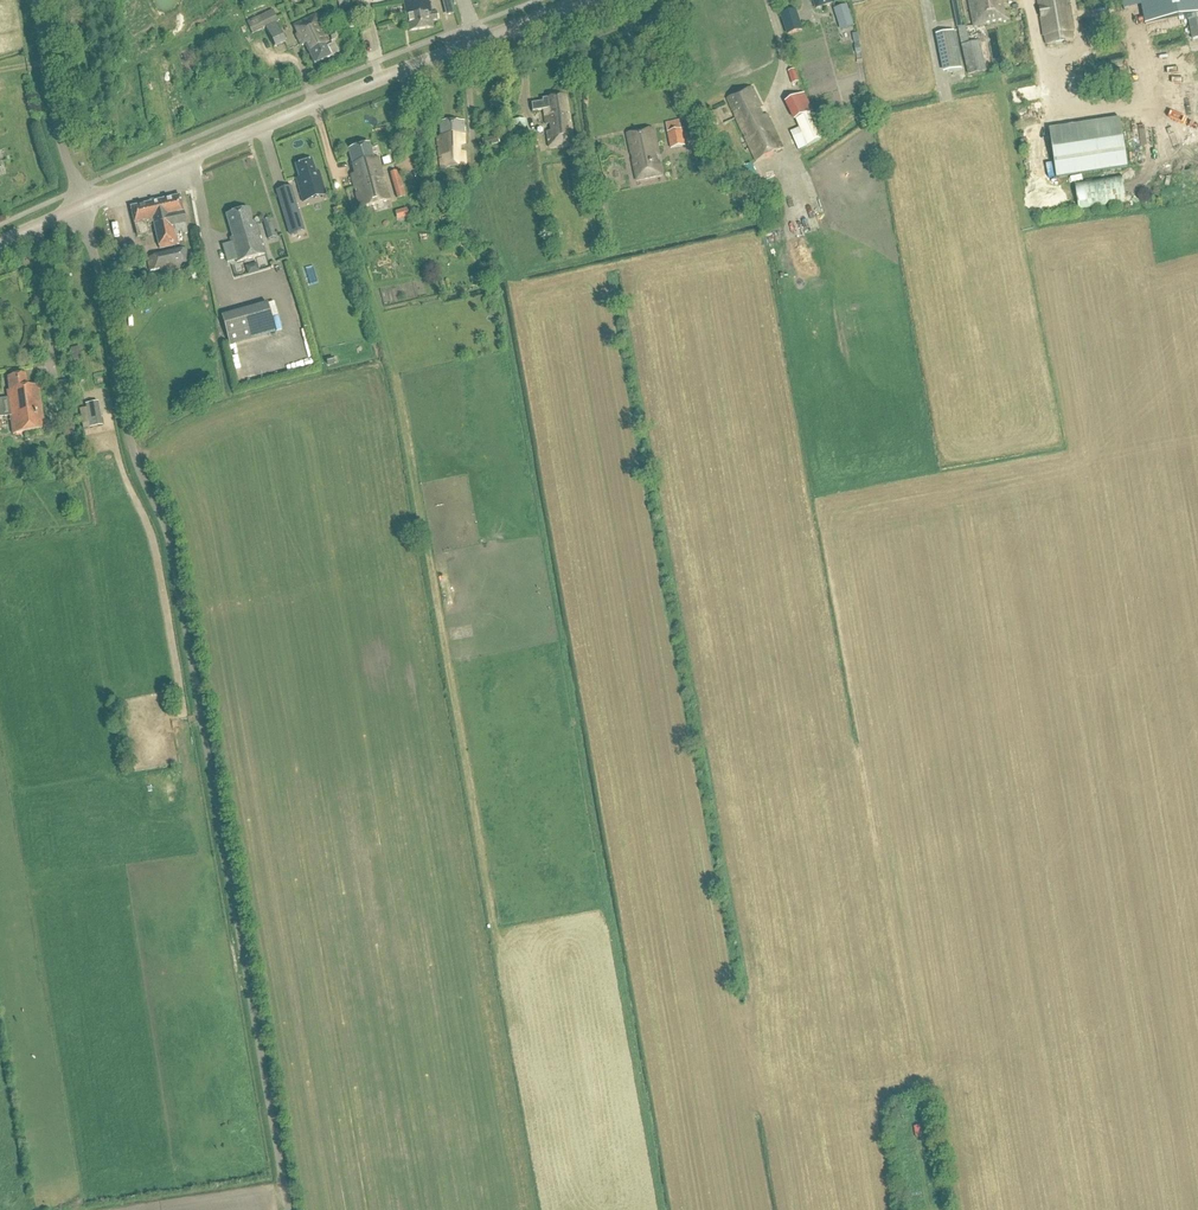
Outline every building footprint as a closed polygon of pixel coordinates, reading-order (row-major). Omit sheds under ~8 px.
[(345,30),(353,28),(346,0),(337,0),(345,30)] [(404,4),(408,34),(433,30),(432,22),(438,21),(437,14),(431,14),(431,15),(430,14),(429,6),(430,6),(429,0),(428,0),(404,4)] [(441,2),(443,8),(451,6),(450,0),(448,0),(441,2)] [(836,4),(835,0),(812,0),(816,10),(836,4)] [(973,27),(1009,20),(1008,13),(1004,14),(1003,6),(1006,6),(1005,0),(968,0),(973,27)] [(1048,46),(1074,42),(1072,31),(1074,31),(1069,0),(1038,0),(1044,37),(1046,36),(1048,46)] [(1142,7),(1145,25),(1147,24),(1148,24),(1186,17),(1188,16),(1197,14),(1197,0),(1140,0),(1142,7)] [(841,31),(842,31),(852,28),(854,27),(847,6),(834,11),(841,31)] [(247,24),(251,34),(252,35),(265,29),(274,48),(284,43),(276,24),(277,23),(272,11),(247,24)] [(781,16),(788,36),(802,31),(796,11),(781,16)] [(1197,39),(1197,14),(1188,16),(1193,40),(1197,39)] [(314,65),(331,57),(333,58),(337,56),(337,54),(338,54),(334,46),(328,49),(326,45),(329,43),(326,36),(316,16),(293,27),(298,36),(296,36),(301,47),(305,45),(314,65)] [(936,36),(944,74),(962,70),(954,33),(936,36)] [(962,46),(968,76),(987,72),(980,42),(962,46)] [(795,71),(788,73),(792,85),(799,83),(795,71)] [(755,163),(758,162),(783,149),(767,118),(766,116),(763,117),(760,112),(760,111),(762,109),(752,89),(727,101),(755,163)] [(804,94),(785,104),(794,123),(796,122),(811,114),(814,113),(804,94)] [(546,133),(549,149),(574,147),(566,97),(541,100),(542,103),(531,105),(532,113),(542,111),(545,126),(552,125),(553,132),(546,133)] [(724,127),(717,113),(709,117),(716,131),(724,127)] [(811,114),(796,122),(799,129),(807,147),(823,140),(811,114)] [(1049,131),(1057,179),(1127,168),(1120,120),(1049,131)] [(670,125),(673,131),(683,127),(681,121),(670,125)] [(458,153),(458,146),(464,146),(463,138),(465,138),(464,122),(439,124),(441,138),(437,138),(438,148),(439,152),(441,170),(465,167),(464,153),(458,153)] [(798,151),(807,147),(799,129),(790,133),(798,151)] [(626,136),(635,182),(662,177),(653,130),(626,136)] [(668,134),(671,150),(685,147),(682,131),(668,134)] [(402,134),(396,133),(393,142),(399,144),(402,134)] [(481,141),(483,147),(499,143),(497,137),(481,141)] [(351,178),(354,188),(368,184),(365,173),(381,168),(379,159),(375,160),(370,144),(348,150),(355,176),(351,178)] [(313,162),(295,167),(299,179),(295,180),(300,195),(324,187),(319,173),(316,174),(313,162)] [(368,184),(354,188),(360,210),(391,202),(381,168),(365,173),(368,184)] [(389,174),(397,200),(405,197),(398,172),(389,174)] [(1074,184),(1078,209),(1125,202),(1121,176),(1074,184)] [(746,192),(759,188),(755,178),(743,185),(746,192)] [(186,234),(179,199),(130,210),(137,239),(148,236),(146,226),(154,225),(159,250),(177,246),(175,236),(186,234)] [(304,223),(298,201),(281,207),(287,228),(289,227),(303,223),(304,223)] [(253,225),(248,210),(225,216),(232,239),(229,240),(236,264),(265,256),(255,224),(253,225)] [(270,225),(268,220),(262,221),(267,241),(276,239),(272,224),(270,225)] [(292,239),(296,238),(305,235),(306,235),(303,223),(289,227),(292,239)] [(159,271),(161,276),(191,269),(187,250),(145,260),(148,273),(159,271)] [(475,274),(469,280),(475,285),(481,280),(475,274)] [(297,319),(304,317),(297,293),(290,295),(297,319)] [(279,303),(273,304),(276,317),(282,316),(279,303)] [(267,304),(221,317),(228,346),(275,332),(267,304)] [(276,319),(278,331),(286,329),(283,318),(276,319)] [(250,350),(237,352),(238,360),(251,358),(250,350)] [(333,358),(326,360),(327,367),(334,365),(333,358)] [(316,361),(299,363),(300,370),(317,367),(316,361)] [(246,377),(261,372),(259,366),(245,371),(246,377)] [(0,400),(0,418),(9,417),(12,435),(44,431),(38,387),(27,388),(26,375),(7,378),(9,391),(6,391),(7,399),(0,400)] [(85,405),(90,429),(102,427),(98,403),(85,405)] [(921,1127),(914,1128),(916,1139),(923,1137),(921,1127)]
